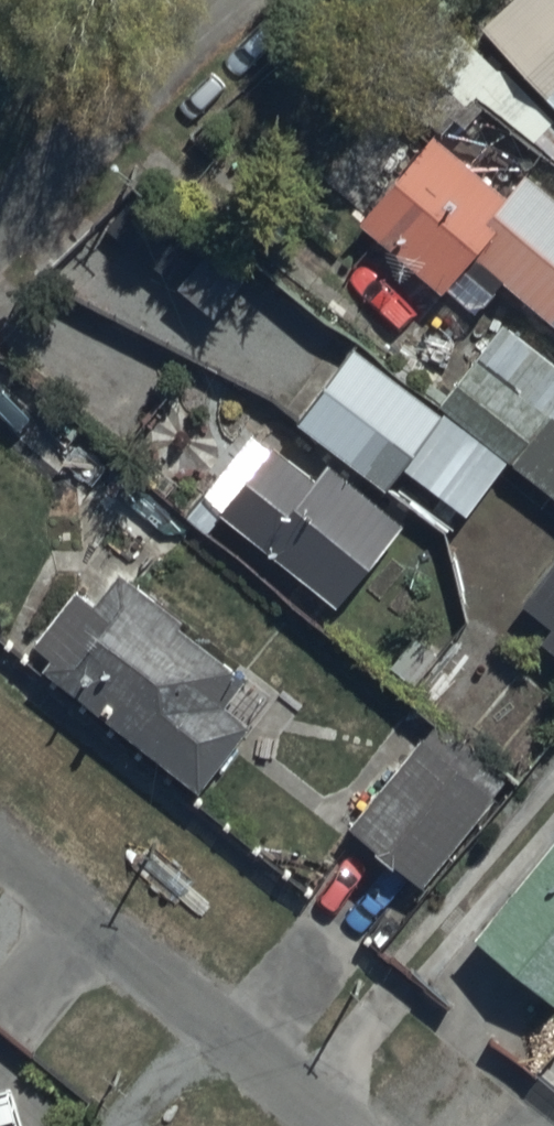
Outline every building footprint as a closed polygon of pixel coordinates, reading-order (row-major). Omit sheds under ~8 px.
[(479,33),(553,116),(553,0),(515,0),(479,33)] [(324,196),(437,299),(471,262),(553,337),(553,203),(525,177),(501,204),(433,144),(397,185),(362,153),(324,196)] [(132,193),(105,230),(181,286),(172,298),(210,326),(253,267),(222,244),(215,253),(132,193)] [(506,467),(553,506),(553,371),(498,325),(434,414),(506,467)] [(506,467),(434,414),(351,351),(290,426),(326,458),(307,481),(265,446),(262,450),(247,437),(199,501),(333,612),(414,515),(386,492),(401,476),(466,523),(506,467)] [(553,662),(553,571),(527,604),(551,624),(533,646),(553,662)] [(195,801),(268,703),(176,634),(181,627),(116,579),(94,608),(76,595),(20,670),(34,681),(195,801)] [(385,662),(412,690),(462,637),(437,611),(385,662)] [(489,810),(421,747),(348,833),(420,893),(489,810)] [(552,844),(470,945),(553,1013),(553,846),(552,844)]
